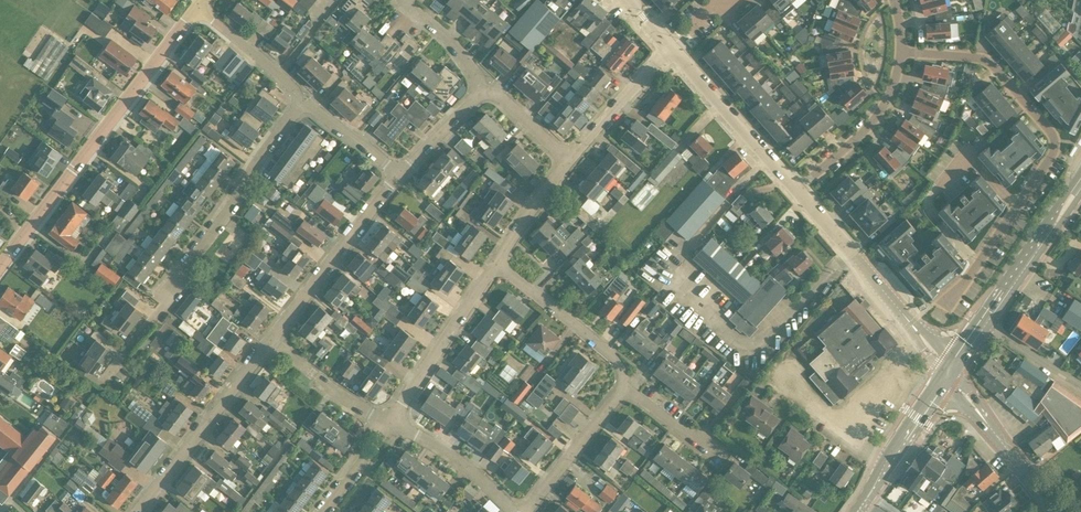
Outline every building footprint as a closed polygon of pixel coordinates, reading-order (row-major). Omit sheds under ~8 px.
[(167,14),(177,1),(177,0),(149,0),(167,14)] [(276,2),(289,11),(297,0),(278,0),(276,2)] [(311,4),(307,0),(299,0),(298,1),(307,8),(311,4)] [(352,15),(360,5),(364,9),(369,3),(366,0),(346,0),(341,6),(352,15)] [(450,17),(463,0),(448,0),(447,2),(452,6),(446,14),(450,17)] [(450,17),(454,20),(460,13),(465,17),(479,0),(463,0),(450,17)] [(467,35),(489,7),(480,0),(479,0),(465,17),(470,21),(465,29),(462,32),(467,35)] [(540,0),(535,0),(508,31),(531,51),(559,19),(542,4),(543,3),(540,0)] [(559,19),(567,10),(575,0),(545,0),(543,3),(542,4),(559,19)] [(586,35),(581,41),(589,48),(590,47),(599,36),(610,24),(611,22),(604,16),(607,12),(593,0),(581,0),(566,18),(580,29),(584,25),(590,31),(586,35)] [(655,0),(663,10),(670,3),(672,5),(677,0),(655,0)] [(771,9),(780,19),(785,15),(795,6),(791,1),(789,0),(771,0),(774,3),(769,7),(771,9)] [(850,6),(842,0),(838,0),(835,8),(832,7),(827,18),(833,20),(855,29),(859,18),(857,17),(860,13),(850,6)] [(850,6),(860,13),(863,9),(865,11),(876,1),(874,0),(842,0),(850,6)] [(938,17),(952,14),(950,7),(946,8),(944,0),(929,0),(921,2),(924,14),(937,11),(938,17)] [(98,1),(92,10),(102,16),(108,7),(98,1)] [(237,2),(229,13),(243,24),(247,18),(253,22),(257,17),(237,2)] [(751,6),(746,11),(762,30),(773,21),(775,24),(780,20),(780,19),(771,9),(766,13),(758,4),(753,8),(751,6)] [(131,29),(148,41),(157,28),(144,19),(147,13),(135,5),(127,16),(136,22),(131,29)] [(360,5),(352,15),(348,20),(346,22),(352,27),(350,30),(341,41),(347,45),(350,41),(357,31),(363,24),(369,17),(363,11),(364,9),(360,5)] [(479,28),(484,32),(498,15),(489,7),(467,35),(471,39),(479,28)] [(752,39),(762,30),(746,11),(740,15),(742,18),(737,22),(746,32),(741,36),(752,48),(757,44),(752,39)] [(1008,15),(1005,17),(1001,12),(991,21),(995,26),(992,28),(985,34),(993,44),(1010,29),(1016,24),(1008,15)] [(1029,23),(1034,18),(1028,12),(1024,17),(1029,23)] [(92,13),(85,22),(105,37),(113,26),(104,19),(102,21),(92,13)] [(955,14),(952,14),(938,17),(939,23),(926,24),(927,38),(933,38),(933,40),(942,40),(942,37),(950,36),(949,23),(955,23),(955,14)] [(508,23),(498,15),(484,32),(490,36),(484,44),(488,47),(508,23)] [(262,18),(255,29),(267,39),(275,28),(262,18)] [(850,41),(855,29),(833,20),(829,31),(826,30),(820,42),(821,42),(835,44),(838,36),(850,41)] [(295,35),(301,39),(309,28),(303,23),(295,35)] [(350,41),(361,50),(373,36),(366,30),(368,28),(363,24),(357,31),(350,41)] [(610,24),(599,36),(626,59),(627,58),(629,59),(633,53),(632,52),(637,47),(636,46),(636,44),(633,42),(632,42),(625,36),(620,42),(610,33),(615,28),(610,24)] [(269,44),(281,53),(289,41),(289,40),(295,33),(284,25),(269,44)] [(1031,30),(1037,36),(1042,31),(1036,25),(1031,30)] [(1018,37),(1010,29),(993,44),(1001,53),(1018,37)] [(1048,37),(1042,31),(1037,36),(1043,42),(1048,37)] [(390,59),(396,52),(401,45),(398,41),(387,32),(382,39),(386,42),(373,57),(377,61),(383,67),(385,64),(388,61),(390,59)] [(396,52),(407,61),(420,45),(405,32),(399,39),(403,42),(401,45),(396,52)] [(372,59),(373,57),(386,42),(382,39),(375,33),(373,36),(361,50),(372,59)] [(729,38),(735,44),(740,40),(734,33),(729,38)] [(22,64),(47,80),(68,47),(49,34),(32,60),(27,56),(22,64)] [(198,34),(190,45),(204,56),(208,50),(212,45),(212,44),(198,34)] [(626,59),(599,36),(590,47),(603,58),(602,59),(616,71),(626,59)] [(212,45),(208,50),(219,59),(215,63),(238,85),(253,67),(217,37),(212,44),(212,45)] [(1026,46),(1018,37),(1001,53),(1009,61),(1026,46)] [(100,55),(125,75),(138,59),(112,39),(100,55)] [(711,65),(729,49),(721,40),(717,43),(715,41),(709,47),(711,49),(703,55),(711,65)] [(745,46),(740,40),(735,44),(740,50),(745,46)] [(836,52),(835,44),(821,42),(823,54),(827,54),(829,66),(851,62),(849,50),(836,52)] [(209,60),(204,56),(190,45),(180,57),(194,68),(200,61),(205,65),(209,60)] [(1034,55),(1026,46),(1009,61),(1016,70),(1034,55)] [(298,71),(307,80),(321,65),(312,56),(314,53),(307,47),(297,58),(304,64),(298,71)] [(495,68),(497,67),(504,73),(516,60),(501,47),(489,60),(491,62),(491,63),(490,65),(491,66),(492,67),(494,68),(495,68)] [(521,63),(531,52),(525,47),(515,58),(521,63)] [(711,65),(719,73),(736,58),(729,49),(711,65)] [(745,56),(750,62),(755,58),(750,51),(745,56)] [(514,83),(525,91),(542,70),(532,62),(537,57),(531,52),(521,63),(517,68),(522,73),(514,83)] [(79,95),(84,99),(84,100),(98,110),(113,91),(106,86),(110,80),(77,55),(69,64),(88,78),(86,80),(89,82),(79,95)] [(1042,64),(1034,55),(1016,70),(1024,80),(1034,71),(1038,76),(1049,67),(1044,62),(1042,64)] [(424,77),(431,68),(424,62),(426,60),(421,56),(414,65),(412,64),(403,74),(413,83),(411,85),(415,88),(419,83),(424,77)] [(373,57),(372,59),(369,63),(373,66),(377,61),(373,57)] [(719,73),(727,82),(744,67),(736,58),(719,73)] [(761,64),(755,58),(750,62),(756,68),(761,64)] [(577,61),(572,68),(587,80),(599,91),(610,78),(598,67),(596,70),(594,68),(584,67),(577,61)] [(827,78),(829,90),(842,84),(840,76),(853,74),(851,62),(829,66),(831,77),(827,78)] [(933,87),(947,92),(948,84),(944,83),(947,69),(940,68),(941,65),(932,63),(931,66),(925,64),(922,78),(935,81),(933,87)] [(1080,120),(1080,94),(1079,97),(1078,96),(1074,100),(1062,86),(1067,82),(1063,78),(1069,73),(1061,63),(1029,90),(1037,100),(1043,95),(1046,98),(1042,101),(1055,117),(1059,114),(1065,121),(1062,127),(1073,133),(1080,120)] [(331,73),(321,65),(307,80),(317,89),(323,82),(328,87),(338,76),(333,71),(331,73)] [(444,75),(436,85),(447,94),(460,78),(445,65),(439,72),(444,75)] [(764,71),(769,77),(774,73),(769,66),(764,71)] [(195,67),(194,68),(188,75),(193,79),(201,85),(207,77),(195,67)] [(354,67),(350,71),(360,81),(364,76),(354,67)] [(590,102),(599,91),(572,68),(571,67),(567,72),(576,80),(571,86),(577,91),(590,102)] [(727,82),(735,91),(752,76),(744,67),(727,82)] [(438,74),(431,68),(424,77),(419,83),(429,91),(430,92),(432,90),(436,85),(444,75),(439,72),(438,74)] [(196,88),(171,70),(161,84),(167,89),(166,90),(177,99),(178,97),(185,103),(196,88)] [(552,78),(542,70),(525,91),(535,99),(543,90),(548,95),(562,78),(556,73),(552,78)] [(779,79),(774,73),(769,77),(775,83),(779,79)] [(367,76),(361,82),(379,97),(384,92),(367,76)] [(737,90),(745,98),(760,85),(752,76),(735,91),(737,90)] [(331,101),(341,111),(354,96),(345,87),(347,84),(342,79),(332,90),(337,95),(331,101)] [(842,84),(829,90),(826,91),(835,102),(840,97),(849,107),(854,103),(856,105),(863,99),(861,97),(866,93),(857,82),(847,90),(842,84)] [(981,107),(998,92),(990,82),(984,88),(979,83),(969,92),(973,97),(981,107)] [(248,88),(242,83),(238,89),(244,93),(248,88)] [(779,89),(785,95),(790,90),(784,84),(779,89)] [(935,108),(939,110),(947,92),(933,87),(923,84),(921,89),(919,88),(914,99),(935,108)] [(750,109),(751,109),(768,94),(760,85),(745,98),(752,107),(750,109)] [(682,97),(668,86),(650,109),(651,109),(646,115),(659,125),(664,120),(682,97)] [(251,98),(272,113),(277,107),(276,106),(280,100),(262,87),(257,93),(256,92),(251,98)] [(430,92),(429,91),(426,95),(431,98),(435,93),(432,90),(430,92)] [(795,97),(790,90),(785,95),(790,101),(795,97)] [(573,122),(581,112),(568,101),(556,91),(552,96),(564,106),(560,111),(573,122)] [(581,112),(590,102),(577,91),(568,101),(581,112)] [(805,101),(812,96),(807,91),(801,96),(805,101)] [(1006,101),(998,92),(981,107),(989,116),(1006,101)] [(776,103),(768,94),(751,109),(758,118),(776,103)] [(237,100),(232,95),(228,100),(233,105),(237,100)] [(364,105),(354,96),(341,111),(350,120),(356,113),(361,118),(371,107),(366,102),(364,105)] [(248,106),(244,112),(261,125),(265,120),(266,121),(272,113),(251,98),(247,105),(248,106)] [(155,131),(162,121),(173,130),(179,121),(164,109),(163,110),(148,99),(139,111),(144,116),(140,120),(155,131)] [(414,115),(410,120),(419,128),(431,112),(424,106),(415,99),(407,109),(414,115)] [(921,115),(919,121),(932,129),(935,130),(939,122),(931,119),(935,108),(914,99),(909,110),(921,115)] [(424,106),(431,112),(435,115),(440,109),(429,100),(424,106)] [(402,130),(410,120),(414,115),(407,109),(398,101),(390,111),(397,117),(392,122),(402,130)] [(563,133),(573,122),(560,111),(547,101),(538,112),(544,117),(549,111),(555,116),(550,122),(563,133)] [(1014,110),(1006,101),(989,116),(1001,129),(1011,120),(1007,116),(1014,110)] [(181,102),(175,109),(189,121),(195,113),(181,102)] [(795,102),(789,107),(793,112),(800,106),(795,102)] [(784,112),(776,103),(758,118),(766,127),(776,118),(776,119),(784,112)] [(818,104),(809,112),(824,129),(833,121),(818,104)] [(220,105),(216,111),(221,115),(225,110),(220,105)] [(48,132),(66,145),(76,131),(64,122),(69,116),(57,107),(47,122),(53,125),(48,132)] [(216,112),(209,121),(215,126),(222,117),(216,112)] [(237,117),(233,123),(253,138),(258,131),(257,130),(261,125),(244,112),(239,118),(237,117)] [(815,137),(824,129),(809,112),(800,119),(806,127),(813,135),(815,137)] [(496,123),(496,122),(498,120),(493,115),(490,117),(486,113),(469,130),(474,136),(479,131),(484,136),(496,123)] [(970,127),(975,123),(970,116),(965,121),(970,127)] [(794,139),(793,139),(776,119),(776,118),(766,127),(784,147),(794,139)] [(988,146),(978,154),(1005,186),(1015,177),(1010,172),(1014,168),(1017,172),(1032,159),(1029,155),(1032,152),(1037,158),(1045,147),(1020,118),(1010,127),(1015,133),(1011,136),(1015,141),(1001,153),(997,148),(993,152),(988,146)] [(648,128),(636,119),(630,126),(631,128),(630,130),(627,128),(621,136),(624,139),(622,142),(629,146),(631,145),(640,152),(645,146),(642,144),(649,135),(645,132),(648,128)] [(927,135),(932,129),(919,121),(915,126),(905,119),(898,128),(916,142),(923,132),(927,135)] [(389,145),(402,130),(392,122),(388,127),(381,121),(373,132),(389,145)] [(201,128),(207,132),(211,127),(205,123),(201,128)] [(253,138),(233,123),(228,129),(230,130),(225,137),(242,150),(247,145),(253,138)] [(495,156),(506,145),(500,140),(507,133),(496,123),(484,136),(481,139),(488,146),(491,148),(489,150),(485,154),(491,160),(495,156)] [(306,124),(296,137),(317,153),(323,145),(320,143),(324,138),(306,124)] [(652,134),(671,149),(676,142),(657,127),(652,134)] [(806,127),(793,139),(794,139),(784,147),(789,153),(791,151),(794,154),(812,139),(810,137),(813,135),(806,127)] [(901,146),(897,151),(907,160),(919,144),(916,142),(898,128),(890,138),(901,146)] [(694,165),(692,166),(699,173),(710,163),(703,156),(712,147),(700,134),(690,143),(691,144),(682,152),(694,165)] [(200,135),(192,146),(197,150),(205,140),(200,135)] [(287,149),(306,163),(310,158),(313,160),(317,153),(296,137),(287,149)] [(472,148),(462,138),(454,146),(464,156),(472,148)] [(135,174),(147,159),(153,151),(144,144),(139,150),(125,139),(112,157),(135,174)] [(59,153),(43,142),(28,163),(46,175),(54,165),(51,163),(59,153)] [(511,150),(506,145),(495,156),(501,161),(505,157),(515,167),(528,154),(518,144),(511,150)] [(197,150),(192,146),(183,157),(188,161),(197,150)] [(907,160),(897,151),(893,155),(884,146),(873,155),(878,161),(876,163),(883,169),(885,168),(889,172),(899,163),(902,166),(907,160)] [(9,147),(4,153),(18,163),(23,155),(9,147)] [(215,147),(207,158),(226,173),(235,162),(215,147)] [(683,156),(674,147),(650,174),(651,175),(648,178),(656,185),(659,182),(683,156)] [(287,149),(278,161),(300,177),(306,169),(303,167),(306,163),(287,149)] [(443,151),(434,162),(448,173),(455,165),(458,168),(464,161),(451,149),(447,154),(443,151)] [(599,163),(614,176),(625,164),(631,169),(635,164),(618,149),(614,154),(610,151),(599,163)] [(717,170),(706,181),(721,194),(751,167),(736,151),(721,164),(722,164),(716,169),(717,170)] [(539,164),(528,154),(515,167),(526,178),(539,164)] [(180,172),(188,161),(183,157),(175,168),(180,172)] [(226,173),(207,158),(198,169),(204,173),(218,184),(226,173)] [(300,177),(278,161),(270,172),(288,186),(292,181),(295,183),(300,177)] [(154,162),(151,167),(156,170),(159,166),(154,162)] [(434,162),(426,172),(439,184),(448,173),(434,162)] [(599,163),(589,175),(604,188),(614,176),(599,163)] [(360,194),(364,189),(367,191),(378,177),(367,167),(363,172),(361,170),(349,185),(347,182),(340,190),(356,202),(361,195),(360,194)] [(180,172),(175,168),(167,179),(172,183),(180,172)] [(8,197),(10,195),(14,189),(27,199),(39,183),(25,172),(17,182),(11,177),(7,178),(5,181),(4,181),(3,180),(0,184),(0,191),(8,197)] [(430,195),(439,184),(426,172),(417,183),(430,195)] [(91,184),(122,206),(126,201),(116,194),(108,188),(112,182),(100,173),(91,184)] [(209,194),(218,184),(204,173),(195,184),(209,194)] [(469,173),(461,183),(465,188),(474,177),(469,173)] [(594,199),(604,188),(589,175),(579,187),(594,199)] [(997,214),(1005,203),(980,175),(970,183),(948,203),(938,211),(944,218),(935,226),(941,232),(931,240),(931,241),(927,244),(914,229),(914,228),(906,218),(878,243),(880,245),(876,248),(882,255),(886,252),(896,264),(895,264),(899,268),(926,300),(936,291),(934,289),(938,286),(953,273),(953,272),(956,270),(958,272),(965,262),(975,253),(967,243),(976,235),(973,231),(977,228),(977,229),(992,216),(992,215),(995,212),(997,214)] [(856,199),(868,188),(859,178),(854,182),(848,176),(831,191),(841,203),(851,194),(856,199)] [(506,177),(499,184),(506,190),(508,189),(511,192),(516,187),(506,177)] [(721,194),(706,181),(703,178),(667,219),(688,238),(724,197),(721,194)] [(163,193),(172,183),(167,179),(158,189),(163,193)] [(507,190),(506,190),(499,184),(495,181),(489,189),(491,190),(484,199),(489,203),(503,213),(512,201),(504,195),(507,190)] [(461,183),(451,194),(456,198),(465,188),(461,183)] [(118,211),(122,206),(91,184),(83,194),(88,198),(82,206),(94,215),(100,207),(96,204),(100,199),(110,207),(111,206),(118,211)] [(195,184),(187,194),(201,205),(209,194),(195,184)] [(271,184),(263,192),(274,202),(281,194),(271,184)] [(331,204),(336,198),(325,190),(318,185),(309,196),(320,205),(316,210),(334,224),(343,213),(342,212),(331,204)] [(850,213),(859,223),(879,206),(870,196),(873,194),(868,188),(856,199),(860,204),(850,213)] [(158,189),(150,200),(155,204),(163,193),(158,189)] [(743,210),(739,207),(748,197),(741,191),(723,213),(734,221),(743,210)] [(193,216),(201,205),(187,194),(179,205),(193,216)] [(296,202),(300,197),(297,194),(292,199),(296,202)] [(456,198),(451,194),(442,205),(447,209),(456,198)] [(628,198),(623,194),(618,200),(623,204),(628,198)] [(127,200),(117,213),(128,221),(138,208),(127,200)] [(155,204),(150,200),(141,211),(146,215),(155,204)] [(72,201),(63,212),(84,227),(92,216),(72,201)] [(761,202),(750,212),(752,215),(746,220),(752,226),(758,221),(762,226),(773,216),(761,202)] [(243,216),(248,219),(257,207),(253,203),(243,216)] [(430,203),(424,210),(439,222),(444,215),(430,203)] [(494,225),(503,213),(489,203),(482,212),(475,207),(470,214),(471,215),(482,223),(485,219),(494,225)] [(571,213),(560,203),(552,212),(564,222),(571,213)] [(179,205),(170,216),(184,227),(193,216),(179,205)] [(575,213),(598,233),(604,226),(616,211),(611,207),(608,211),(600,205),(592,215),(581,206),(575,213)] [(879,206),(859,223),(868,234),(878,225),(883,230),(895,219),(890,213),(887,216),(879,206)] [(421,214),(417,218),(405,207),(395,218),(409,229),(415,234),(414,234),(420,239),(427,229),(422,225),(427,219),(421,214)] [(471,215),(470,214),(460,207),(455,215),(466,222),(471,215)] [(270,217),(292,234),(296,229),(318,246),(319,244),(321,246),(327,239),(325,237),(326,236),(299,215),(293,223),(275,210),(270,217)] [(141,211),(133,222),(138,226),(146,215),(141,211)] [(75,238),(84,227),(63,212),(49,231),(73,250),(79,241),(75,238)] [(128,221),(117,213),(108,225),(119,233),(128,221)] [(176,238),(184,227),(170,216),(162,227),(176,238)] [(532,234),(541,244),(555,230),(550,224),(553,221),(549,217),(532,234)] [(293,235),(292,234),(274,220),(268,227),(288,242),(293,235)] [(138,226),(133,222),(124,233),(130,237),(138,226)] [(383,223),(374,234),(387,244),(391,239),(397,245),(402,239),(383,223)] [(471,224),(463,235),(478,246),(486,235),(471,224)] [(793,239),(782,226),(771,236),(772,236),(766,242),(776,253),(782,248),(782,249),(793,239)] [(162,227),(153,238),(167,249),(176,238),(162,227)] [(555,230),(541,244),(551,254),(558,247),(566,255),(577,245),(575,243),(585,233),(578,227),(568,236),(564,233),(561,236),(555,230)] [(435,240),(442,246),(446,248),(451,241),(437,231),(431,238),(435,240)] [(105,249),(115,256),(121,247),(126,240),(118,234),(116,233),(105,249)] [(384,260),(389,255),(393,250),(387,244),(374,234),(365,245),(384,260)] [(469,258),(478,246),(463,235),(454,247),(469,258)] [(806,255),(802,250),(795,256),(793,254),(781,265),(779,262),(768,272),(769,274),(761,282),(712,237),(693,258),(743,303),(729,319),(748,337),(757,327),(755,325),(787,290),(776,279),(792,265),(798,272),(800,271),(801,273),(805,269),(804,267),(812,261),(810,259),(812,258),(808,253),(806,255)] [(153,238),(145,249),(159,259),(167,249),(153,238)] [(126,240),(121,247),(127,251),(132,244),(126,240)] [(283,252),(292,259),(302,267),(310,256),(298,247),(297,247),(291,242),(283,252)] [(567,270),(578,281),(590,268),(585,262),(590,258),(585,252),(589,249),(584,243),(573,254),(578,259),(567,270)] [(413,244),(407,251),(417,259),(423,252),(413,244)] [(256,246),(251,252),(262,260),(266,254),(256,246)] [(447,260),(440,270),(455,281),(464,269),(449,259),(453,254),(446,248),(442,246),(437,253),(447,260)] [(118,263),(127,251),(121,247),(115,256),(113,259),(118,263)] [(41,287),(49,277),(45,274),(49,268),(55,272),(63,261),(51,252),(47,257),(36,249),(23,266),(33,273),(30,279),(41,287)] [(151,270),(159,259),(145,249),(137,259),(151,270)] [(1080,275),(1080,251),(1080,250),(1067,267),(1078,275),(1079,273),(1080,275)] [(740,262),(747,268),(757,256),(750,251),(740,262)] [(262,260),(251,252),(244,262),(255,270),(262,260)] [(359,253),(348,266),(360,275),(366,268),(372,273),(376,267),(359,253)] [(294,277),(302,267),(292,259),(288,264),(279,258),(275,263),(282,268),(294,277)] [(136,287),(141,281),(142,281),(151,270),(137,259),(128,270),(123,277),(136,287)] [(597,261),(590,268),(578,281),(588,291),(598,281),(603,286),(615,275),(609,270),(607,271),(597,261)] [(120,276),(102,263),(93,274),(112,288),(120,276)] [(390,271),(400,280),(405,284),(407,281),(411,276),(396,264),(390,271)] [(446,293),(455,281),(440,270),(433,280),(423,272),(421,274),(415,270),(411,275),(417,280),(426,286),(428,288),(432,282),(446,293)] [(269,297),(273,292),(278,296),(281,297),(285,291),(283,290),(286,285),(273,275),(272,275),(266,271),(258,281),(264,285),(264,286),(261,290),(269,297)] [(394,286),(400,280),(390,271),(384,278),(394,286)] [(235,272),(229,280),(240,289),(247,281),(235,272)] [(343,273),(334,284),(346,294),(351,289),(357,294),(361,288),(343,273)] [(616,299),(620,294),(628,283),(616,274),(603,291),(608,295),(604,301),(606,302),(599,311),(611,320),(623,304),(616,299)] [(422,292),(426,286),(417,280),(411,275),(411,276),(407,281),(422,292)] [(342,299),(346,294),(334,284),(325,296),(343,310),(348,304),(342,299)] [(0,297),(0,305),(21,320),(34,301),(24,294),(22,297),(8,286),(0,297)] [(36,288),(30,295),(50,314),(54,309),(46,301),(48,299),(36,288)] [(124,305),(119,311),(134,323),(143,313),(132,304),(137,297),(127,289),(118,300),(124,305)] [(499,308),(491,319),(505,329),(513,319),(517,322),(528,308),(508,292),(497,306),(499,308)] [(423,293),(415,304),(430,315),(438,304),(423,293)] [(254,305),(250,310),(262,319),(270,309),(251,294),(247,299),(254,305)] [(384,314),(387,310),(390,306),(377,296),(371,302),(384,314)] [(225,304),(216,297),(211,304),(220,311),(225,304)] [(638,297),(624,314),(620,320),(626,325),(631,319),(645,303),(638,297)] [(884,328),(882,329),(864,309),(866,307),(862,302),(860,304),(855,298),(816,333),(826,344),(822,347),(824,349),(809,362),(816,370),(809,376),(833,403),(859,381),(857,379),(869,368),(864,363),(875,354),(877,357),(896,341),(884,328)] [(1080,330),(1080,304),(1073,299),(1061,317),(1080,330)] [(659,307),(652,301),(643,311),(651,317),(659,307)] [(421,327),(430,315),(415,304),(406,316),(421,327)] [(391,305),(390,306),(387,310),(400,319),(404,314),(391,305)] [(320,306),(310,318),(322,328),(327,322),(332,325),(334,322),(344,330),(350,322),(341,314),(336,320),(320,306)] [(1063,320),(1043,307),(1039,314),(1053,323),(1050,327),(1056,331),(1063,320)] [(254,330),(262,319),(250,310),(246,315),(239,310),(235,315),(254,330)] [(396,324),(400,319),(387,310),(384,314),(383,315),(396,324)] [(126,333),(134,323),(119,311),(111,321),(105,316),(100,323),(110,331),(115,325),(126,333)] [(478,336),(470,347),(484,358),(493,347),(489,344),(502,327),(504,330),(505,329),(491,319),(486,314),(472,332),(478,336)] [(1022,340),(1034,321),(1022,314),(1010,332),(1022,340)] [(356,315),(350,322),(366,336),(372,329),(356,315)] [(6,321),(0,316),(0,338),(5,341),(6,339),(11,342),(20,330),(6,321)] [(221,348),(224,344),(236,353),(237,352),(239,352),(240,352),(241,350),(241,349),(241,347),(246,341),(228,327),(231,322),(223,316),(207,337),(221,348)] [(317,335),(322,328),(310,318),(300,330),(312,340),(316,344),(317,345),(313,351),(319,355),(328,344),(321,338),(317,335)] [(637,347),(647,335),(642,331),(650,321),(646,318),(641,321),(626,338),(631,343),(629,345),(634,349),(637,347)] [(682,326),(674,320),(667,330),(674,336),(682,326)] [(1048,330),(1034,321),(1022,340),(1036,349),(1048,330)] [(537,350),(545,356),(559,339),(541,325),(528,342),(523,348),(533,356),(533,355),(537,350)] [(401,328),(392,340),(407,351),(415,339),(401,328)] [(683,328),(679,334),(691,343),(695,337),(683,328)] [(95,341),(87,351),(103,363),(112,350),(105,345),(109,340),(95,329),(89,336),(95,341)] [(653,340),(647,335),(637,347),(648,356),(663,338),(658,334),(653,340)] [(155,335),(149,343),(156,348),(162,340),(155,335)] [(362,343),(374,352),(378,346),(366,337),(362,343)] [(700,347),(703,343),(695,337),(692,341),(700,347)] [(229,362),(219,354),(214,350),(217,347),(208,339),(200,349),(215,360),(209,368),(218,376),(229,362)] [(398,363),(407,351),(392,340),(384,352),(398,363)] [(370,358),(374,352),(362,343),(357,349),(370,358)] [(26,351),(16,344),(9,353),(19,360),(26,351)] [(484,358),(470,347),(467,344),(453,362),(468,373),(482,357),(484,358)] [(658,375),(663,379),(675,364),(679,358),(665,347),(656,357),(662,362),(650,376),(655,380),(658,375)] [(701,352),(708,357),(711,354),(704,348),(701,352)] [(13,385),(16,382),(1,371),(11,357),(0,349),(0,376),(13,385)] [(94,375),(103,363),(87,351),(78,363),(73,359),(68,365),(82,375),(86,370),(94,375)] [(579,352),(557,380),(548,372),(533,390),(527,398),(539,407),(545,399),(545,398),(558,381),(574,394),(596,366),(579,352)] [(719,359),(711,354),(708,357),(715,363),(719,359)] [(176,365),(192,377),(191,378),(197,383),(191,391),(201,399),(211,385),(195,373),(199,368),(183,356),(176,365)] [(679,358),(675,364),(663,379),(668,383),(664,387),(669,391),(684,371),(688,365),(679,358)] [(996,391),(999,393),(1012,378),(1011,376),(989,358),(976,372),(985,380),(983,383),(994,394),(996,391)] [(1040,426),(1048,420),(1065,442),(1080,429),(1080,400),(1023,359),(1011,376),(1012,378),(999,393),(1038,428),(1040,426)] [(354,364),(349,360),(340,372),(346,376),(354,364)] [(363,371),(369,375),(382,385),(391,373),(377,363),(373,369),(367,365),(363,371)] [(735,369),(728,363),(725,367),(733,372),(735,369)] [(457,379),(446,371),(442,377),(454,385),(457,379)] [(676,389),(681,393),(693,377),(684,371),(669,391),(672,394),(676,389)] [(374,397),(382,385),(369,375),(360,387),(374,397)] [(482,385),(469,375),(463,382),(476,392),(482,385)] [(0,376),(0,391),(6,395),(13,385),(0,376)] [(750,380),(745,376),(737,386),(742,390),(750,380)] [(265,377),(254,391),(264,398),(263,400),(269,405),(274,399),(268,394),(275,385),(265,377)] [(702,385),(693,377),(681,393),(686,397),(682,401),(686,405),(702,385)] [(705,398),(710,402),(722,386),(713,379),(698,399),(702,403),(705,398)] [(516,405),(531,385),(525,380),(509,400),(516,405)] [(176,389),(165,382),(160,389),(170,396),(176,389)] [(421,407),(433,415),(444,401),(437,396),(441,390),(436,386),(432,392),(421,407)] [(731,393),(722,386),(710,402),(715,406),(712,410),(716,413),(731,393)] [(751,412),(746,418),(767,434),(778,418),(765,408),(767,406),(753,395),(744,407),(751,412)] [(167,400),(163,405),(171,412),(183,421),(192,410),(175,397),(171,403),(167,400)] [(507,398),(500,406),(521,422),(527,414),(516,405),(509,400),(507,398)] [(259,415),(262,411),(248,400),(240,410),(253,421),(250,424),(258,431),(259,432),(267,422),(259,415)] [(455,409),(444,401),(433,415),(445,424),(451,416),(456,420),(464,408),(459,403),(455,409)] [(130,410),(146,422),(152,414),(136,403),(130,410)] [(566,407),(576,415),(579,410),(570,403),(566,407)] [(171,412),(163,405),(159,411),(163,413),(158,420),(175,433),(183,421),(171,412)] [(566,407),(563,412),(572,419),(576,415),(566,407)] [(282,422),(285,418),(286,416),(276,408),(272,414),(282,422)] [(467,440),(478,425),(482,419),(471,411),(470,412),(464,408),(456,420),(461,424),(456,431),(467,440)] [(94,419),(91,410),(82,413),(85,422),(94,419)] [(141,428),(146,422),(130,410),(125,417),(141,429),(141,428)] [(64,428),(62,426),(66,421),(59,415),(58,417),(52,412),(47,418),(49,419),(45,424),(58,435),(64,428)] [(315,430),(322,435),(332,421),(321,412),(318,416),(311,412),(301,425),(312,433),(315,430)] [(568,424),(572,419),(563,412),(559,417),(568,424)] [(282,422),(272,414),(271,414),(267,418),(269,420),(280,429),(284,424),(282,422)] [(651,434),(638,424),(639,423),(629,415),(618,429),(628,436),(632,431),(645,442),(651,434)] [(8,495),(55,436),(42,425),(37,431),(34,428),(26,438),(1,418),(0,417),(0,446),(7,451),(0,459),(0,502),(2,504),(8,495)] [(234,418),(225,429),(237,438),(241,433),(248,439),(251,436),(253,437),(258,431),(250,424),(249,424),(246,428),(234,418)] [(296,428),(285,418),(282,422),(284,424),(293,432),(296,428)] [(1048,420),(1040,426),(1042,428),(1027,440),(1040,456),(1051,447),(1054,451),(1065,442),(1048,420)] [(343,429),(332,421),(322,435),(332,443),(343,429)] [(489,433),(478,425),(467,440),(479,448),(484,441),(491,446),(494,442),(498,445),(499,444),(507,432),(495,424),(489,433)] [(563,432),(562,432),(552,424),(547,430),(558,438),(563,432)] [(550,449),(548,447),(552,442),(534,427),(530,433),(535,438),(531,443),(543,453),(544,452),(546,453),(550,449)] [(792,427),(779,445),(797,459),(809,443),(797,434),(798,432),(792,427)] [(232,444),(237,438),(225,429),(216,439),(235,455),(239,449),(232,444)] [(354,437),(343,429),(332,443),(344,451),(354,437)] [(150,430),(139,444),(156,457),(157,456),(159,456),(162,453),(161,451),(167,443),(150,430)] [(499,444),(505,449),(508,452),(515,443),(505,436),(499,444)] [(611,437),(603,449),(615,458),(624,446),(611,437)] [(110,439),(103,447),(125,463),(129,458),(133,452),(127,447),(125,450),(110,439)] [(297,444),(308,452),(312,447),(301,439),(297,444)] [(495,462),(505,449),(499,444),(498,445),(494,442),(491,446),(485,454),(495,462)] [(652,449),(643,442),(637,449),(646,457),(652,449)] [(269,464),(278,446),(271,443),(262,461),(269,464)] [(535,463),(543,453),(531,443),(527,448),(521,443),(517,449),(535,463)] [(654,458),(665,466),(676,452),(665,443),(654,458)] [(155,458),(156,457),(139,444),(133,452),(129,458),(145,471),(151,463),(154,463),(156,460),(155,458)] [(125,463),(103,447),(101,450),(111,457),(107,462),(119,470),(125,463)] [(323,455),(312,447),(308,452),(319,461),(323,455)] [(293,451),(288,448),(283,455),(288,458),(293,451)] [(937,488),(943,492),(949,484),(963,465),(952,457),(946,465),(940,461),(943,457),(934,451),(932,454),(923,448),(917,457),(915,456),(910,463),(927,475),(939,485),(937,488)] [(606,470),(615,458),(603,449),(594,460),(606,470)] [(206,460),(232,481),(237,474),(226,465),(229,462),(215,450),(214,452),(212,451),(211,451),(207,456),(207,458),(208,459),(206,460)] [(398,467),(406,473),(417,459),(405,450),(400,457),(394,452),(386,462),(396,470),(398,467)] [(827,456),(820,451),(813,461),(820,467),(827,456)] [(687,460),(676,452),(665,466),(676,475),(687,460)] [(987,463),(981,468),(969,454),(965,469),(971,476),(958,488),(945,505),(955,511),(966,511),(968,510),(972,506),(963,495),(971,488),(975,492),(981,486),(983,488),(998,475),(987,463)] [(251,463),(240,455),(235,461),(246,470),(251,463)] [(334,464),(323,455),(319,461),(330,469),(334,464)] [(275,466),(279,469),(284,462),(280,459),(275,466)] [(417,482),(428,468),(417,459),(406,473),(402,478),(414,486),(415,485),(417,482)] [(505,461),(500,466),(519,482),(529,471),(514,459),(509,465),(505,461)] [(626,459),(623,464),(630,470),(634,465),(626,459)] [(676,475),(687,483),(698,469),(687,460),(676,475)] [(305,472),(320,483),(328,472),(314,461),(305,472)] [(735,461),(724,474),(739,486),(750,473),(735,461)] [(830,478),(842,486),(853,470),(841,462),(835,470),(827,464),(823,471),(831,476),(830,478)] [(920,484),(927,475),(910,463),(905,470),(906,471),(900,480),(922,497),(927,490),(920,484)] [(630,470),(623,464),(619,469),(627,474),(630,470)] [(186,476),(201,488),(208,494),(217,482),(194,465),(186,476)] [(81,484),(88,475),(79,467),(71,477),(81,484)] [(439,476),(428,468),(417,482),(428,490),(439,476)] [(640,474),(651,483),(655,478),(644,468),(640,474)] [(768,476),(756,468),(751,475),(769,489),(775,480),(769,475),(768,476)] [(108,469),(103,476),(127,495),(137,482),(126,473),(119,482),(114,478),(116,475),(108,469)] [(708,477),(698,469),(687,483),(697,491),(708,477)] [(267,477),(271,480),(276,473),(272,470),(267,477)] [(260,481),(248,471),(242,478),(254,488),(260,481)] [(311,494),(320,483),(305,472),(297,483),(311,494)] [(127,495),(103,476),(97,483),(110,493),(106,499),(117,507),(127,495)] [(196,495),(201,488),(186,476),(177,488),(196,503),(200,498),(196,495)] [(449,484),(439,476),(428,490),(439,498),(449,484)] [(417,511),(421,511),(425,507),(418,502),(417,503),(384,478),(380,483),(417,511)] [(655,478),(651,483),(662,491),(666,487),(655,478)] [(78,487),(69,480),(64,485),(73,493),(78,487)] [(45,488),(37,481),(23,498),(32,505),(45,488)] [(268,484),(263,481),(258,488),(263,491),(268,484)] [(303,504),(311,494),(297,483),(289,493),(303,504)] [(477,491),(467,483),(460,493),(470,501),(477,491)] [(606,483),(598,494),(609,503),(617,492),(606,483)] [(949,484),(943,492),(950,497),(956,488),(949,484)] [(567,496),(581,507),(588,511),(599,511),(602,508),(589,497),(590,497),(575,485),(567,496)] [(662,491),(672,500),(676,495),(666,487),(662,491)] [(235,488),(229,494),(242,504),(247,497),(235,488)] [(369,499),(383,510),(391,499),(377,488),(369,499)] [(1008,491),(1004,494),(1000,488),(992,494),(981,503),(986,509),(991,505),(996,511),(1006,511),(1017,503),(1012,497),(1013,495),(1010,491),(1008,492),(1008,491)] [(250,499),(254,502),(260,495),(255,492),(250,499)] [(943,505),(950,497),(943,492),(937,501),(943,505)] [(303,504),(289,493),(280,504),(290,511),(297,511),(303,504)] [(676,495),(672,500),(683,508),(686,504),(676,495)] [(702,503),(705,500),(699,495),(689,507),(695,511),(694,511),(714,511),(702,503)] [(787,496),(781,505),(792,511),(811,511),(787,496)] [(360,509),(364,511),(381,511),(383,510),(369,499),(360,509)] [(280,504),(275,500),(267,511),(268,511),(290,511),(280,504)] [(478,511),(491,511),(477,501),(473,506),(479,511),(478,511)] [(63,503),(57,510),(60,511),(74,511),(63,503)] [(169,503),(161,511),(192,511),(180,503),(176,508),(169,503)] [(245,511),(247,511),(251,506),(247,503),(242,509),(245,511)]
